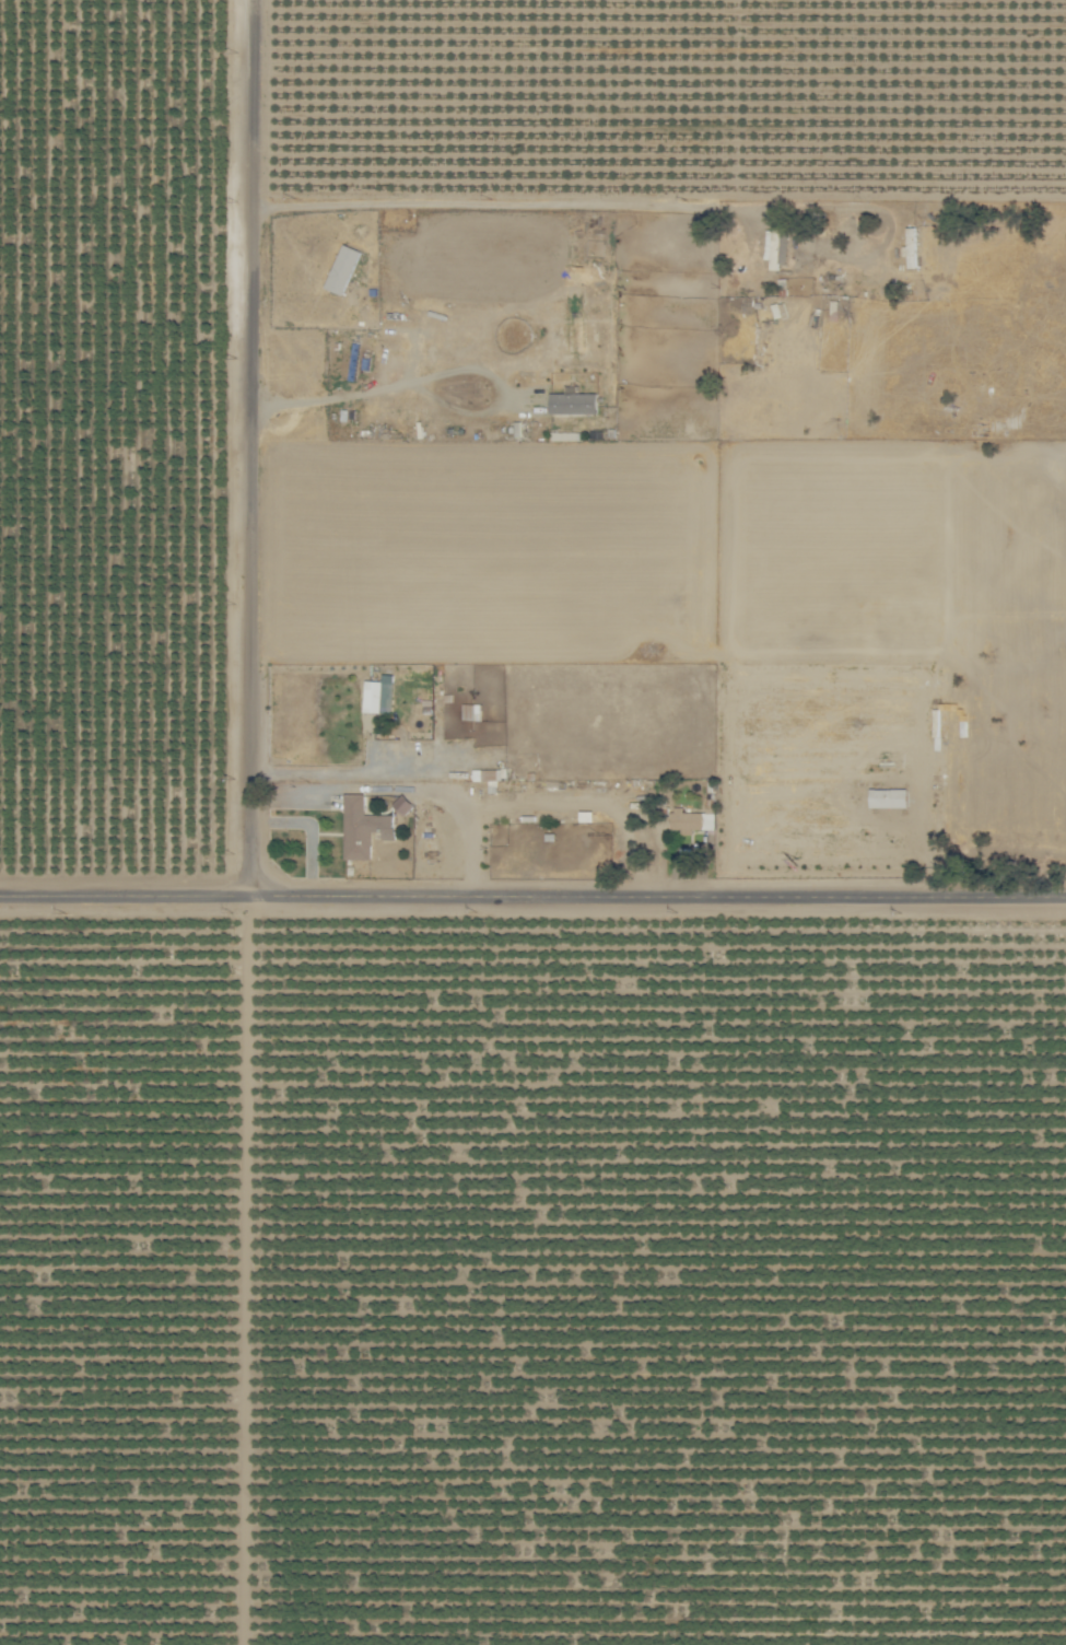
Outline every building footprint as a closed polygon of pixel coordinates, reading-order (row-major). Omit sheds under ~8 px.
[(909,267),(918,267),(918,226),(909,226),(909,267)] [(791,267),(791,228),(769,228),(769,267),(791,267)] [(344,296),(365,252),(346,244),(326,287),(344,296)] [(396,680),(367,680),(367,713),(396,713),(396,680)] [(910,808),(910,789),(895,789),(895,781),(879,781),(879,808),(910,808)] [(347,793),(347,858),(374,858),(373,829),(383,829),(383,840),(394,840),(394,815),(365,815),(365,793),(347,793)] [(674,831),(709,831),(709,811),(674,811),(674,831)]
